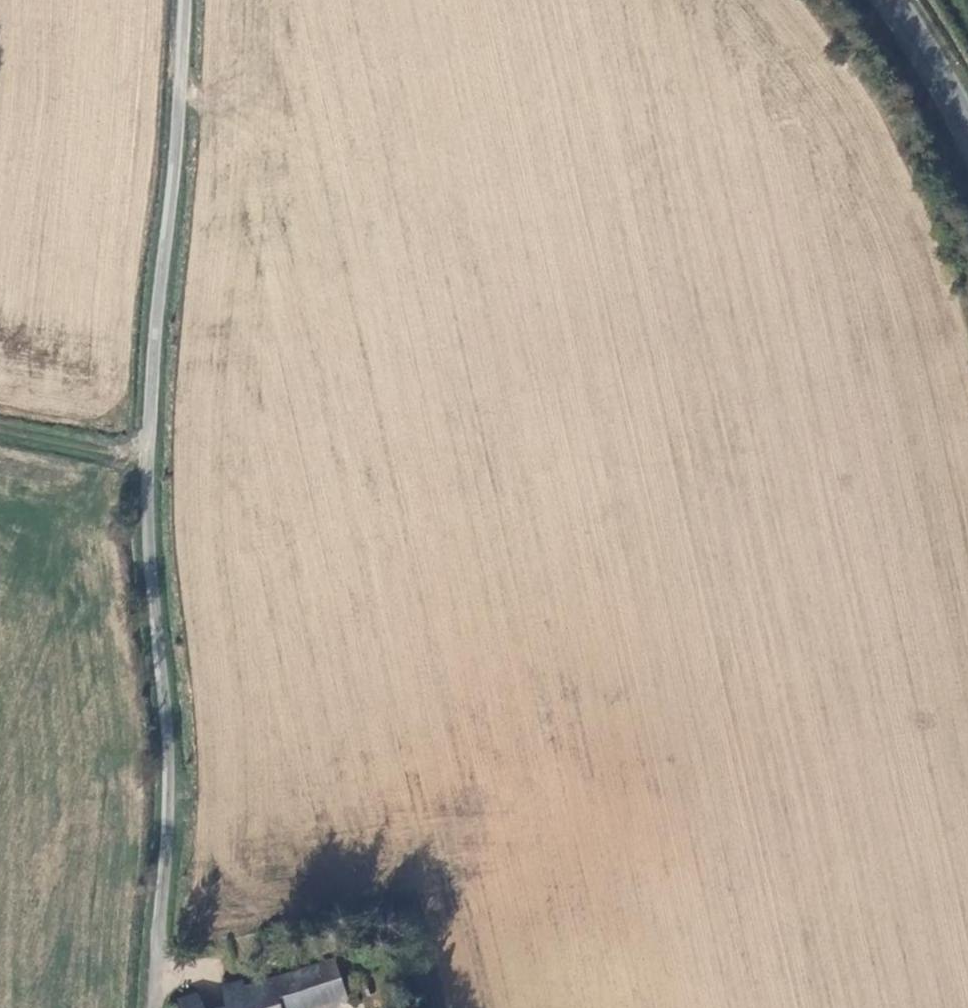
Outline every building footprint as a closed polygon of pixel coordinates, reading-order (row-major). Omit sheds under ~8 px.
[(231,1007),(343,1007),(344,1007),(333,966),(246,990),(243,982),(224,987),(231,1007)] [(200,994),(183,999),(186,1007),(204,1007),(200,994)]
